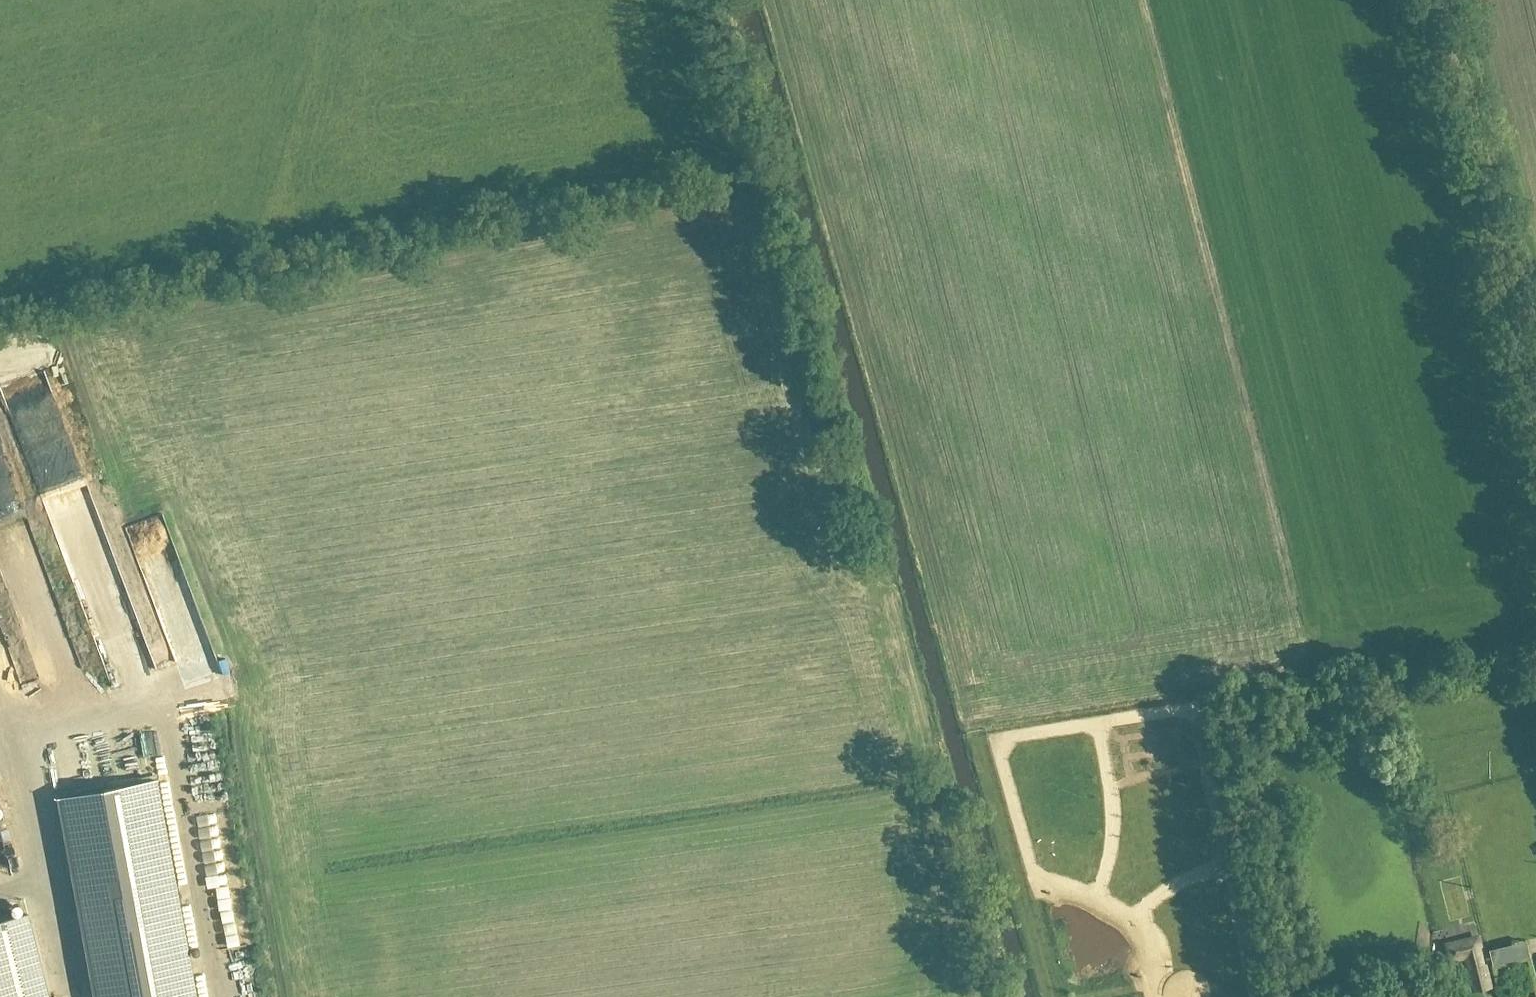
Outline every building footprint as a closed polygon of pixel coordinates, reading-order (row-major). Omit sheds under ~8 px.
[(151,650),(157,673),(199,661),(193,639),(151,650)] [(168,824),(135,830),(135,834),(94,841),(97,864),(87,865),(90,884),(78,886),(94,980),(119,976),(122,991),(142,988),(143,996),(197,996),(168,824)] [(218,880),(234,947),(246,944),(230,877),(218,880)] [(27,916),(0,922),(0,996),(47,996),(27,916)] [(1470,994),(1492,988),(1479,934),(1441,943),(1446,965),(1462,962),(1470,994)]
